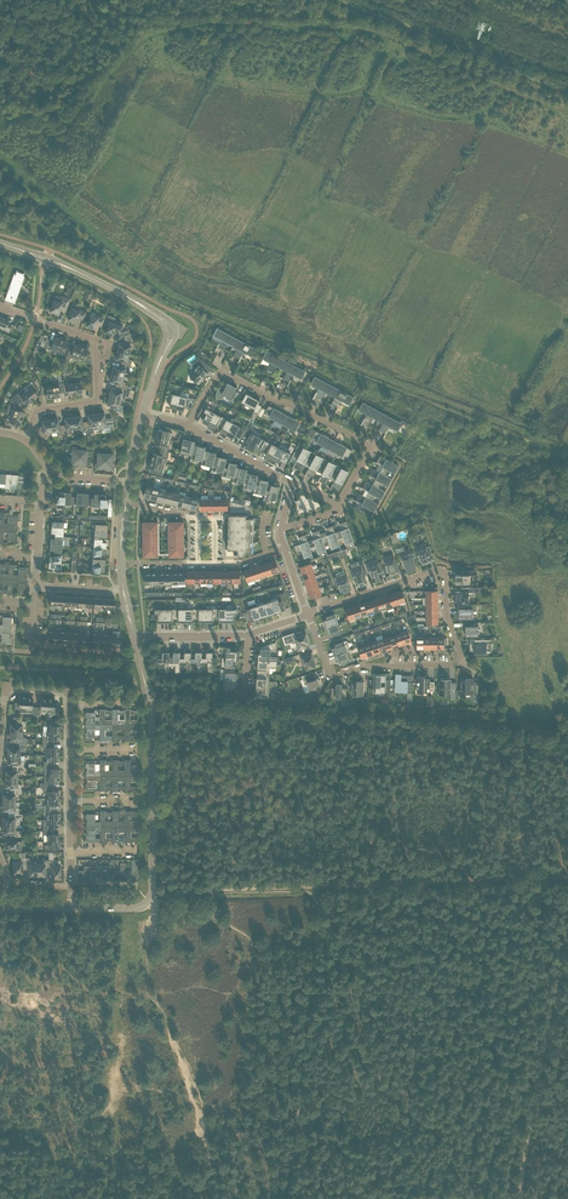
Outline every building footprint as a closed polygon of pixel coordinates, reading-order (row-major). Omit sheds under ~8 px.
[(14,273),(7,293),(17,297),(20,289),(18,286),(22,284),(24,276),(23,276),(24,272),(17,270),(16,273),(14,273)] [(54,300),(53,304),(50,311),(58,314),(60,308),(62,309),(61,310),(65,312),(70,299),(61,296),(60,297),(56,295),(54,299),(54,300)] [(72,308),(68,319),(76,322),(78,316),(79,317),(79,319),(83,320),(86,312),(77,308),(76,310),(72,308)] [(90,315),(86,326),(94,329),(96,323),(98,323),(97,325),(101,326),(104,318),(95,315),(95,316),(90,315)] [(106,321),(108,322),(104,332),(112,335),(114,329),(116,330),(115,331),(120,333),(123,325),(113,321),(115,318),(108,316),(106,321)] [(0,317),(0,328),(8,331),(11,324),(8,322),(9,320),(0,317)] [(237,338),(222,331),(217,328),(213,335),(221,340),(215,351),(218,346),(220,347),(219,348),(224,351),(228,343),(233,346),(237,338)] [(125,336),(132,333),(130,334),(128,330),(122,333),(120,338),(125,336)] [(37,343),(35,347),(45,351),(46,348),(49,341),(45,340),(47,335),(46,335),(45,334),(45,333),(43,332),(42,332),(41,333),(40,333),(37,343)] [(125,336),(128,341),(127,345),(119,343),(117,351),(129,354),(130,349),(134,350),(136,343),(136,341),(134,340),(135,338),(132,333),(125,336)] [(52,342),(49,341),(46,348),(53,351),(53,349),(57,350),(61,338),(59,337),(56,337),(56,338),(54,337),(52,342)] [(64,339),(61,338),(57,350),(64,352),(63,354),(67,356),(69,348),(66,347),(67,342),(66,342),(67,341),(64,339)] [(237,338),(233,346),(237,348),(233,356),(238,358),(239,357),(240,358),(238,363),(244,352),(252,356),(256,349),(237,338)] [(67,356),(66,357),(70,358),(77,360),(78,357),(82,346),(79,345),(76,344),(76,345),(75,345),(73,348),(73,350),(69,348),(67,356)] [(82,346),(78,357),(84,360),(83,362),(87,363),(89,358),(90,354),(90,356),(86,354),(87,353),(88,349),(87,349),(87,348),(85,347),(82,346)] [(267,350),(266,353),(263,358),(271,362),(265,373),(268,369),(269,370),(269,371),(274,373),(278,366),(282,368),(286,361),(267,350)] [(129,354),(117,351),(116,359),(123,361),(122,364),(130,366),(135,367),(135,364),(133,361),(128,358),(129,354)] [(191,363),(190,369),(192,369),(191,374),(190,375),(191,376),(190,380),(194,380),(199,384),(206,375),(206,372),(204,370),(209,365),(204,361),(200,358),(194,364),(191,363)] [(286,361),(282,368),(287,371),(283,378),(288,381),(288,380),(290,381),(287,385),(288,386),(294,375),(302,379),(306,371),(286,361)] [(28,366),(28,368),(31,371),(33,374),(40,368),(40,367),(33,365),(31,364),(29,364),(28,366)] [(130,366),(122,364),(122,368),(114,366),(113,368),(112,368),(111,372),(112,372),(112,374),(123,376),(124,372),(129,372),(130,366)] [(123,376),(112,374),(110,381),(120,384),(119,387),(127,389),(128,385),(125,385),(126,382),(122,381),(123,376)] [(315,376),(314,378),(311,384),(319,388),(313,399),(316,395),(317,395),(317,396),(322,399),(326,392),(330,394),(334,387),(315,376)] [(77,381),(77,383),(73,383),(75,396),(78,395),(81,394),(80,393),(82,393),(81,388),(85,388),(85,389),(84,380),(77,381)] [(75,396),(73,383),(69,384),(69,382),(62,383),(63,391),(67,390),(68,395),(69,395),(69,396),(72,396),(75,396)] [(216,394),(216,396),(216,398),(217,399),(219,399),(220,398),(222,399),(223,399),(224,395),(229,398),(228,400),(235,404),(237,400),(237,399),(237,400),(238,399),(234,397),(236,393),(235,392),(237,388),(228,383),(229,382),(228,382),(225,388),(221,386),(219,388),(218,390),(217,392),(216,394)] [(28,389),(25,391),(33,401),(35,399),(37,397),(36,396),(37,395),(34,391),(37,389),(38,390),(34,385),(32,383),(27,387),(28,389)] [(63,391),(62,383),(58,383),(59,385),(52,386),(54,399),(57,398),(59,397),(59,396),(60,396),(60,391),(63,391)] [(54,399),(52,386),(45,387),(45,385),(41,386),(42,395),(42,393),(46,393),(46,398),(48,398),(48,399),(51,399),(54,399)] [(111,389),(110,392),(109,391),(108,395),(109,396),(109,397),(120,399),(124,400),(125,396),(128,397),(130,390),(127,389),(119,387),(119,391),(111,389)] [(354,397),(334,387),(330,394),(335,397),(331,404),(336,407),(336,406),(338,407),(335,411),(336,412),(342,400),(350,405),(353,399),(354,397)] [(23,389),(10,400),(13,404),(20,407),(21,404),(20,403),(23,400),(27,404),(28,403),(28,404),(31,403),(33,401),(25,391),(23,389)] [(177,409),(181,410),(181,408),(184,409),(185,407),(191,409),(194,403),(192,402),(189,401),(190,398),(189,397),(190,394),(181,392),(180,395),(177,409)] [(177,409),(180,395),(170,393),(167,403),(171,404),(170,405),(173,406),(173,408),(177,409)] [(246,393),(242,401),(246,404),(245,406),(250,408),(251,406),(255,409),(250,418),(254,421),(262,406),(258,404),(260,401),(253,397),(251,396),(246,393)] [(120,399),(109,397),(107,405),(115,406),(114,410),(121,412),(123,406),(119,404),(120,399)] [(363,402),(362,404),(359,410),(367,414),(361,425),(364,420),(365,421),(365,422),(370,425),(374,418),(378,420),(382,413),(363,402)] [(13,404),(13,406),(9,404),(6,413),(11,415),(23,419),(24,417),(24,414),(24,412),(19,410),(20,407),(22,408),(22,407),(20,407),(13,404)] [(269,405),(266,410),(264,414),(275,419),(272,424),(280,429),(286,417),(281,414),(282,412),(269,405)] [(209,425),(215,413),(206,408),(202,406),(198,414),(202,416),(201,417),(204,418),(203,420),(206,422),(205,423),(209,425)] [(105,420),(105,419),(104,413),(96,414),(98,429),(98,431),(102,431),(103,429),(110,428),(109,420),(105,420)] [(224,418),(215,413),(209,425),(212,427),(213,425),(216,427),(217,425),(219,427),(224,418)] [(382,413),(378,420),(383,423),(379,430),(384,432),(384,431),(386,432),(383,437),(384,437),(390,426),(398,431),(401,425),(402,423),(382,413)] [(98,429),(96,414),(88,415),(89,423),(85,423),(87,431),(87,434),(94,433),(94,430),(98,429)] [(11,415),(9,422),(9,421),(8,422),(7,425),(13,427),(14,424),(19,426),(20,424),(21,425),(22,422),(23,419),(11,415)] [(81,416),(73,417),(74,429),(79,428),(80,432),(87,431),(85,423),(82,424),(81,416)] [(66,426),(62,427),(64,434),(70,433),(70,429),(74,429),(73,417),(65,418),(66,426)] [(286,417),(280,429),(288,433),(288,432),(292,434),(294,430),(301,433),(306,425),(292,418),(291,419),(286,417)] [(233,422),(224,418),(219,427),(222,428),(221,430),(224,431),(223,433),(227,435),(233,422)] [(233,422),(227,435),(230,437),(231,435),(234,437),(235,435),(241,438),(246,429),(239,426),(241,422),(235,419),(235,418),(233,422)] [(64,434),(62,427),(59,427),(58,419),(50,420),(51,432),(56,431),(57,435),(64,434)] [(39,428),(39,430),(37,433),(40,437),(47,437),(47,432),(51,432),(50,420),(42,421),(43,427),(39,428)] [(246,429),(241,438),(249,443),(248,444),(251,446),(250,447),(254,449),(260,437),(252,433),(253,430),(247,426),(246,429)] [(170,440),(170,438),(172,432),(159,429),(157,436),(169,440),(170,440)] [(316,430),(313,436),(311,439),(322,445),(319,450),(325,453),(327,454),(333,442),(328,439),(329,438),(316,430)] [(262,435),(260,437),(254,449),(258,451),(258,450),(261,451),(262,450),(265,451),(269,442),(271,440),(262,435)] [(169,440),(157,436),(155,444),(156,444),(159,444),(158,449),(168,451),(169,446),(168,446),(169,440)] [(180,454),(180,455),(181,453),(189,455),(191,456),(190,461),(195,441),(191,440),(190,442),(188,441),(188,439),(184,439),(184,438),(183,443),(180,454)] [(195,441),(190,461),(191,461),(191,459),(200,461),(202,462),(201,467),(206,447),(201,446),(201,447),(198,447),(199,445),(195,444),(195,441)] [(269,442),(265,451),(267,452),(266,454),(269,455),(268,457),(272,459),(278,447),(269,442)] [(338,445),(333,442),(327,454),(328,455),(334,458),(337,453),(348,459),(352,450),(339,443),(338,445)] [(280,445),(278,447),(272,459),(276,461),(276,459),(279,461),(280,459),(286,463),(291,453),(287,452),(288,449),(280,445)] [(72,466),(78,467),(78,466),(78,464),(86,465),(87,450),(77,449),(77,447),(71,447),(71,449),(72,449),(71,464),(72,464),(72,466)] [(206,447),(201,467),(202,464),(210,466),(210,467),(212,467),(211,472),(216,452),(212,451),(211,453),(209,453),(209,451),(205,450),(206,447)] [(294,451),(294,452),(291,457),(297,460),(292,469),(294,466),(296,466),(295,467),(301,470),(304,464),(308,458),(311,451),(303,447),(300,453),(294,451)] [(153,453),(151,460),(161,462),(162,458),(168,457),(169,452),(168,451),(158,449),(156,454),(153,453)] [(216,452),(211,472),(212,472),(212,470),(221,472),(223,473),(222,478),(227,458),(222,457),(222,459),(219,458),(220,456),(216,455),(216,452)] [(95,463),(94,468),(94,469),(97,469),(97,467),(111,468),(111,467),(114,468),(114,462),(112,462),(112,454),(98,453),(97,463),(95,463)] [(313,460),(308,458),(304,464),(309,467),(305,475),(305,476),(307,472),(308,473),(308,474),(313,477),(317,471),(320,464),(324,458),(323,458),(316,454),(313,460)] [(399,466),(385,458),(380,455),(377,461),(378,461),(377,463),(374,461),(374,462),(382,466),(379,472),(386,475),(389,470),(395,473),(399,466)] [(227,458),(222,478),(223,476),(231,478),(233,478),(232,483),(232,484),(237,464),(232,463),(232,464),(226,463),(226,461),(227,458)] [(161,462),(151,460),(149,467),(150,467),(153,468),(152,473),(162,475),(165,463),(161,462)] [(320,464),(317,471),(322,474),(317,482),(318,483),(320,479),(321,480),(320,481),(326,484),(329,478),(333,471),(336,465),(329,461),(325,467),(320,464)] [(237,464),(232,484),(233,484),(233,481),(242,483),(241,484),(244,484),(243,489),(248,469),(243,468),(243,470),(240,469),(241,468),(237,467),(237,464)] [(338,474),(333,471),(329,478),(335,481),(330,489),(332,486),(334,487),(333,488),(339,491),(349,472),(342,468),(338,474)] [(392,478),(386,475),(379,472),(373,468),(370,474),(371,474),(370,476),(367,474),(375,479),(373,484),(379,488),(382,483),(388,486),(392,478)] [(248,469),(243,489),(244,487),(252,489),(254,490),(253,495),(258,475),(253,474),(253,476),(251,475),(251,473),(247,472),(248,469)] [(5,474),(5,484),(5,488),(11,489),(11,484),(17,485),(18,475),(12,475),(10,475),(6,474),(5,474)] [(17,489),(16,496),(20,496),(21,489),(23,489),(23,485),(29,486),(30,476),(24,475),(24,476),(22,476),(22,475),(18,475),(17,489)] [(258,475),(253,495),(254,493),(262,495),(265,495),(264,500),(269,481),(264,479),(263,481),(257,480),(258,478),(258,475)] [(269,481),(264,500),(264,501),(265,498),(273,500),(276,501),(279,486),(274,485),(274,487),(268,485),(268,484),(269,481)] [(385,491),(379,488),(373,484),(366,481),(363,486),(364,487),(363,488),(360,487),(369,492),(366,497),(372,501),(375,496),(381,499),(385,491)] [(150,498),(153,488),(146,486),(144,497),(150,498)] [(153,488),(150,498),(157,500),(159,489),(153,488)] [(159,489),(157,500),(163,502),(166,491),(159,489)] [(166,491),(163,502),(170,503),(173,492),(166,491)] [(56,495),(55,504),(55,507),(64,508),(64,504),(65,492),(59,492),(59,496),(56,495)] [(65,492),(64,504),(73,505),(74,497),(71,496),(71,493),(65,492)] [(173,492),(170,503),(177,505),(179,494),(173,492)] [(74,497),(73,505),(82,505),(83,493),(77,493),(76,497),(74,497)] [(89,494),(83,493),(82,505),(90,506),(91,498),(88,498),(89,494)] [(91,498),(90,506),(99,506),(100,494),(94,494),(94,498),(91,498)] [(100,494),(99,506),(108,507),(109,499),(106,499),(106,495),(100,494)] [(179,494),(177,505),(183,506),(186,496),(179,494)] [(378,504),(372,501),(366,497),(359,494),(356,499),(357,500),(357,501),(353,499),(353,500),(357,502),(354,507),(365,514),(368,508),(374,512),(378,504)] [(186,496),(183,506),(190,508),(192,497),(186,496)] [(199,499),(192,497),(190,508),(196,510),(199,499)] [(235,556),(245,556),(245,552),(252,552),(252,546),(251,546),(251,541),(253,541),(253,535),(251,535),(251,530),(253,530),(253,524),(251,524),(251,519),(254,519),(254,518),(248,518),(248,515),(252,515),(252,507),(250,506),(246,505),(233,502),(230,501),(230,507),(230,515),(229,515),(229,521),(231,521),(231,526),(228,526),(228,533),(230,532),(230,537),(228,537),(228,544),(230,544),(230,549),(228,549),(235,549),(235,553),(234,554),(234,555),(235,556)] [(4,523),(4,528),(18,529),(18,526),(17,525),(17,521),(18,521),(19,516),(9,515),(9,516),(9,523),(4,523)] [(165,523),(168,523),(168,518),(161,517),(161,518),(159,519),(159,525),(162,525),(162,529),(165,529),(165,523)] [(64,519),(62,519),(56,518),(56,521),(52,521),(52,527),(63,528),(64,519)] [(95,521),(95,530),(106,531),(107,525),(103,524),(103,521),(95,521)] [(355,546),(347,521),(341,523),(341,524),(339,524),(338,521),(341,530),(335,532),(338,539),(343,537),(347,549),(355,546)] [(158,556),(158,555),(157,522),(144,522),(144,528),(145,528),(145,534),(144,534),(144,544),(145,544),(145,551),(144,551),(144,556),(158,556)] [(169,522),(170,555),(170,556),(184,556),(184,550),(182,550),(182,544),(184,544),(183,534),(182,534),(182,531),(185,531),(185,527),(183,527),(183,522),(169,522)] [(326,532),(321,533),(324,544),(329,542),(332,549),(340,546),(338,539),(335,532),(333,525),(327,527),(327,528),(326,529),(325,525),(324,526),(326,532)] [(63,528),(52,527),(51,533),(55,533),(55,536),(63,536),(63,528)] [(18,529),(4,528),(3,532),(8,533),(8,541),(17,541),(17,536),(16,536),(16,531),(18,531),(18,529)] [(95,530),(94,538),(102,539),(102,536),(106,537),(106,531),(95,530)] [(313,539),(308,541),(310,548),(316,546),(319,558),(327,555),(328,555),(324,544),(321,533),(319,530),(313,532),(314,533),(312,533),(311,530),(310,530),(313,539)] [(300,544),(294,546),(296,553),(302,551),(304,558),(312,555),(310,548),(308,541),(306,534),(300,536),(300,537),(298,538),(297,534),(300,544)] [(51,538),(50,544),(62,545),(67,546),(68,537),(63,536),(55,536),(54,539),(51,538)] [(102,539),(94,538),(93,547),(105,548),(106,542),(102,542),(102,539)] [(50,544),(50,550),(54,551),(54,553),(62,554),(62,545),(50,544)] [(428,555),(432,554),(429,546),(426,547),(425,544),(416,547),(422,565),(431,562),(428,555)] [(93,547),(93,556),(101,556),(101,554),(105,554),(105,548),(93,547)] [(406,570),(414,567),(412,560),(416,559),(413,551),(409,552),(409,550),(400,552),(406,570)] [(327,555),(328,560),(339,557),(337,552),(328,555),(327,555)] [(50,556),(49,562),(61,563),(61,557),(65,557),(66,554),(62,554),(54,553),(53,556),(50,556)] [(398,573),(392,555),(384,558),(390,575),(398,573)] [(101,556),(93,556),(92,565),(104,565),(105,559),(101,559),(101,556)] [(269,563),(273,573),(279,571),(276,560),(269,563)] [(352,569),(350,569),(354,580),(355,580),(357,586),(358,586),(366,583),(367,583),(365,576),(368,575),(367,573),(365,567),(363,560),(351,564),(352,568),(352,569)] [(374,581),(382,578),(380,571),(384,569),(381,561),(377,563),(376,560),(368,563),(374,581)] [(61,563),(49,562),(49,568),(52,568),(52,571),(61,571),(61,563)] [(269,563),(263,565),(266,575),(273,573),(269,563)] [(302,573),(313,569),(311,563),(300,566),(302,573)] [(8,574),(1,573),(0,578),(13,579),(13,574),(14,564),(9,564),(1,564),(1,568),(8,568),(8,574)] [(89,569),(89,572),(89,573),(100,574),(100,571),(104,571),(104,565),(92,565),(92,569),(89,569)] [(266,575),(263,565),(257,567),(260,577),(266,575)] [(13,574),(13,579),(27,580),(27,577),(26,577),(26,573),(27,573),(28,567),(18,567),(18,575),(13,574)] [(260,577),(257,567),(250,569),(254,579),(260,577)] [(254,579),(250,569),(244,571),(247,581),(254,579)] [(313,569),(302,573),(305,579),(315,575),(313,569)] [(337,576),(333,577),(337,590),(341,589),(342,591),(350,589),(344,570),(336,573),(337,576)] [(460,575),(456,575),(455,575),(456,584),(470,584),(470,575),(476,575),(476,570),(460,571),(460,575)] [(315,575),(305,579),(307,585),(317,582),(315,575)] [(7,593),(7,594),(12,594),(13,584),(13,579),(0,578),(0,584),(7,584),(7,590),(0,589),(0,593),(7,593)] [(13,579),(13,584),(17,584),(17,592),(26,593),(26,588),(25,588),(26,583),(27,583),(27,580),(13,579)] [(319,588),(317,582),(307,585),(309,591),(319,588)] [(319,588),(309,591),(311,598),(321,594),(319,588)] [(456,602),(469,601),(469,597),(469,596),(473,596),(473,588),(461,588),(461,591),(456,592),(456,596),(456,597),(456,602)] [(402,591),(396,593),(399,603),(405,601),(402,591)] [(278,599),(271,601),(275,613),(285,609),(283,601),(285,600),(283,593),(276,595),(278,599)] [(396,593),(389,595),(393,605),(399,603),(396,593)] [(389,595),(383,597),(387,607),(393,605),(389,595)] [(387,607),(383,597),(377,599),(380,609),(387,607)] [(249,605),(245,606),(247,611),(250,621),(261,617),(256,603),(254,599),(247,602),(249,605)] [(380,609),(377,599),(371,601),(374,611),(380,609)] [(263,601),(256,603),(261,617),(268,615),(264,603),(263,601)] [(271,601),(264,603),(268,615),(275,613),(271,601)] [(374,611),(371,601),(364,603),(368,613),(374,611)] [(368,613),(364,603),(358,605),(362,615),(368,613)] [(362,615),(358,605),(352,607),(355,617),(362,615)] [(463,605),(463,609),(458,609),(459,619),(473,619),(473,609),(477,609),(477,605),(463,605)] [(355,617),(352,607),(346,609),(349,619),(355,617)] [(216,608),(206,609),(206,622),(210,622),(210,621),(213,621),(213,619),(216,619),(216,608)] [(226,622),(226,608),(216,608),(216,619),(219,619),(219,621),(222,621),(222,622),(226,622)] [(231,620),(234,620),(234,619),(237,619),(237,608),(226,608),(226,622),(231,622),(231,620)] [(165,623),(165,609),(155,609),(155,614),(155,618),(155,619),(158,619),(158,621),(161,621),(161,623),(165,623)] [(176,619),(175,609),(165,609),(165,623),(170,623),(170,621),(173,621),(173,619),(176,619)] [(186,609),(175,609),(176,619),(178,619),(178,621),(181,621),(182,623),(186,623),(186,609)] [(196,609),(186,609),(186,623),(190,623),(190,621),(193,621),(193,619),(196,619),(196,609)] [(206,609),(196,609),(196,619),(199,619),(199,621),(202,621),(202,623),(206,622),(206,609)] [(327,619),(324,620),(325,623),(324,623),(325,627),(338,623),(335,613),(326,616),(327,619)] [(0,625),(0,629),(11,630),(11,627),(10,627),(10,623),(11,623),(12,617),(3,617),(2,625),(0,625)] [(465,629),(464,629),(464,633),(466,633),(466,636),(478,636),(478,633),(479,633),(479,629),(478,629),(478,626),(479,626),(479,622),(469,622),(469,626),(465,626),(465,629)] [(341,633),(338,623),(325,627),(326,631),(328,631),(329,634),(331,633),(332,636),(341,633)] [(407,628),(401,630),(405,643),(412,641),(407,628)] [(1,634),(1,642),(10,643),(10,638),(9,638),(10,633),(11,633),(11,630),(0,629),(0,634),(1,634)] [(401,630),(395,632),(396,635),(399,645),(405,643),(401,630)] [(396,635),(395,632),(389,634),(389,637),(393,647),(399,645),(396,635)] [(285,644),(290,643),(292,642),(293,644),(297,642),(299,649),(307,646),(306,643),(309,642),(306,634),(295,637),(294,633),(283,636),(285,644)] [(389,637),(383,639),(387,649),(393,647),(389,637)] [(447,638),(444,638),(443,637),(437,637),(437,648),(444,648),(444,645),(447,645),(447,638)] [(383,639),(377,641),(380,651),(387,649),(383,639)] [(474,651),(475,653),(481,653),(481,651),(491,651),(491,643),(486,643),(486,639),(474,639),(474,643),(469,643),(470,651),(474,651)] [(334,650),(333,651),(334,655),(350,650),(347,640),(335,644),(336,647),(333,648),(334,650)] [(377,641),(371,643),(374,653),(380,651),(377,641)] [(271,649),(271,650),(276,650),(276,642),(260,647),(260,649),(271,649)] [(371,643),(365,645),(368,655),(374,653),(371,643)] [(365,645),(364,644),(358,646),(358,647),(359,651),(361,657),(368,655),(365,645)] [(238,654),(238,651),(236,651),(236,647),(226,647),(225,658),(239,659),(240,654),(238,654)] [(277,662),(277,657),(270,656),(271,650),(271,649),(260,649),(259,649),(258,657),(256,656),(256,661),(277,662)] [(350,650),(334,655),(335,659),(337,658),(338,661),(340,660),(341,664),(350,661),(349,657),(351,657),(349,650),(350,650)] [(163,654),(158,654),(158,666),(164,666),(164,673),(165,673),(169,672),(169,652),(165,652),(163,652),(163,654)] [(174,654),(169,654),(169,665),(175,665),(175,672),(180,672),(180,665),(180,654),(180,652),(174,652),(174,654)] [(184,654),(180,654),(180,665),(186,665),(186,672),(191,672),(191,665),(191,654),(191,652),(184,652),(184,654)] [(195,652),(195,654),(191,654),(191,665),(197,665),(197,672),(202,672),(202,665),(202,654),(202,652),(195,652)] [(206,654),(202,654),(202,665),(208,665),(208,672),(213,672),(213,668),(213,657),(213,652),(208,652),(207,652),(206,652),(206,654)] [(307,655),(300,657),(303,667),(306,666),(307,669),(316,666),(315,665),(316,665),(315,661),(314,661),(312,655),(308,656),(307,655)] [(225,658),(225,669),(235,669),(235,666),(237,666),(237,663),(239,663),(239,659),(225,658)] [(277,663),(277,662),(256,661),(255,666),(257,666),(257,673),(269,674),(269,667),(277,668),(277,666),(277,663)] [(235,669),(225,669),(224,679),(238,680),(238,676),(236,676),(237,673),(235,673),(235,669)] [(318,678),(316,678),(314,672),(302,676),(305,685),(308,684),(308,685),(308,686),(309,686),(310,691),(321,688),(320,686),(322,685),(320,679),(318,680),(318,678)] [(254,681),(254,686),(276,687),(276,683),(276,681),(269,681),(269,674),(257,673),(257,681),(254,681)] [(385,696),(390,696),(391,679),(386,679),(386,674),(374,674),(373,688),(373,690),(373,692),(385,693),(385,696)] [(407,705),(412,705),(413,675),(412,675),(412,682),(408,682),(408,676),(396,675),(395,675),(395,691),(407,691),(407,693),(412,693),(412,700),(407,700),(407,705)] [(417,676),(417,693),(424,693),(424,692),(429,692),(429,691),(434,691),(434,682),(430,682),(430,679),(427,678),(424,678),(424,677),(417,676)] [(450,692),(450,695),(450,700),(456,700),(456,683),(449,682),(449,678),(441,677),(441,682),(436,682),(439,682),(439,691),(450,692)] [(238,680),(224,679),(223,691),(234,691),(234,687),(236,687),(236,684),(238,684),(238,680)] [(461,681),(460,697),(465,697),(465,693),(473,693),(473,692),(477,692),(478,684),(473,683),(473,679),(465,679),(465,681),(461,681)] [(352,683),(352,693),(356,694),(356,695),(359,695),(364,696),(364,681),(360,681),(357,681),(357,682),(357,683),(352,683)] [(341,706),(346,706),(347,688),(346,688),(346,690),(342,690),(342,685),(336,684),(336,688),(331,688),(331,698),(341,699),(341,706)] [(254,686),(254,690),(256,690),(256,694),(256,698),(268,699),(268,692),(275,692),(276,690),(276,687),(254,686)] [(15,704),(14,712),(18,712),(25,713),(25,712),(26,698),(26,697),(19,696),(19,702),(19,704),(15,704)] [(29,698),(26,698),(25,712),(32,713),(32,714),(33,717),(35,718),(36,715),(36,707),(32,707),(33,698),(30,698),(29,698)] [(48,699),(47,711),(54,711),(53,714),(57,715),(58,707),(54,707),(55,699),(47,698),(47,699),(48,699)] [(36,707),(36,715),(40,715),(40,712),(47,712),(47,711),(48,699),(47,699),(45,699),(44,699),(41,699),(40,707),(36,707)] [(95,720),(95,718),(95,712),(85,712),(85,713),(85,717),(86,717),(86,722),(85,722),(85,725),(99,725),(99,709),(99,715),(99,720),(95,720)] [(100,709),(99,709),(99,725),(112,725),(112,719),(105,720),(105,714),(112,714),(112,709),(112,710),(105,710),(104,709),(100,709)] [(112,709),(112,714),(112,719),(112,725),(125,725),(125,719),(117,719),(117,714),(125,714),(125,709),(124,709),(124,710),(117,710),(116,709),(112,709)] [(130,714),(137,714),(137,710),(135,710),(130,710),(129,709),(125,709),(125,714),(125,719),(125,725),(138,725),(138,719),(130,719),(130,714)] [(18,724),(10,724),(10,732),(22,732),(22,728),(26,727),(26,721),(18,720),(18,724)] [(43,733),(46,733),(58,733),(60,733),(60,726),(53,726),(53,724),(57,724),(57,722),(49,722),(47,722),(44,722),(44,726),(43,726),(43,733)] [(85,725),(85,728),(86,728),(86,732),(85,732),(85,737),(85,738),(95,738),(95,731),(95,730),(99,730),(99,735),(99,741),(100,741),(99,725),(85,725)] [(112,725),(99,725),(100,741),(100,740),(104,740),(105,739),(112,739),(112,741),(112,736),(105,736),(105,730),(112,730),(112,725)] [(112,725),(112,730),(112,736),(112,741),(112,740),(117,740),(117,739),(125,739),(125,740),(125,736),(118,736),(117,730),(125,730),(125,725),(112,725)] [(138,730),(138,725),(125,725),(125,730),(125,736),(125,740),(129,740),(130,739),(138,739),(138,736),(130,736),(130,730),(138,730)] [(22,732),(10,732),(10,740),(18,740),(18,744),(26,744),(29,744),(29,742),(26,742),(26,737),(22,737),(22,732)] [(58,733),(46,733),(46,737),(42,737),(42,744),(50,744),(50,740),(58,740),(58,737),(59,737),(59,736),(58,736),(58,733)] [(26,744),(18,744),(18,747),(8,747),(8,755),(19,755),(19,751),(24,750),(24,748),(26,748),(26,744)] [(50,744),(42,744),(42,748),(46,748),(46,755),(47,755),(47,754),(58,754),(58,751),(59,751),(59,750),(58,750),(58,747),(50,748),(50,744)] [(47,754),(47,755),(47,761),(44,761),(44,765),(51,765),(51,761),(60,761),(60,754),(58,754),(47,754)] [(24,755),(19,755),(8,755),(8,764),(16,763),(16,767),(24,767),(24,755)] [(95,771),(95,769),(95,763),(86,763),(86,764),(85,764),(85,768),(87,768),(87,773),(86,773),(86,776),(100,776),(100,760),(99,760),(99,766),(100,771),(95,771)] [(100,760),(100,776),(112,776),(112,770),(109,770),(109,765),(112,765),(112,760),(112,761),(108,761),(105,761),(104,760),(100,760)] [(125,765),(125,760),(125,761),(117,761),(117,760),(112,760),(112,765),(112,770),(112,776),(125,776),(125,770),(118,770),(118,765),(125,765)] [(125,760),(125,765),(125,770),(125,776),(138,776),(138,770),(130,770),(130,765),(138,765),(138,761),(130,761),(129,760),(125,760)] [(44,765),(43,765),(43,769),(44,769),(44,776),(59,776),(60,776),(60,769),(51,769),(51,765),(44,765)] [(24,767),(16,767),(16,771),(5,771),(5,779),(17,779),(17,774),(21,773),(21,771),(24,771),(24,767)] [(44,776),(44,783),(43,783),(43,787),(50,787),(52,787),(52,783),(59,783),(59,780),(59,779),(59,776),(44,776)] [(100,776),(86,776),(86,779),(87,779),(87,783),(85,783),(85,788),(86,788),(86,789),(95,788),(95,782),(95,780),(100,780),(100,792),(100,776)] [(112,776),(100,776),(100,792),(100,791),(104,791),(105,790),(112,790),(112,791),(112,787),(105,787),(105,781),(112,781),(112,776)] [(125,781),(125,776),(112,776),(112,781),(112,787),(112,791),(113,791),(117,791),(118,790),(125,790),(125,791),(125,787),(118,787),(118,781),(125,781)] [(138,781),(138,776),(125,776),(125,781),(125,787),(125,791),(129,791),(130,790),(138,790),(138,786),(130,786),(130,781),(138,781)] [(17,783),(17,779),(5,779),(6,787),(14,787),(14,790),(21,790),(21,784),(17,783)] [(50,791),(50,787),(43,787),(43,791),(46,791),(46,798),(47,798),(59,798),(59,795),(59,794),(59,791),(50,791)] [(21,790),(14,790),(14,794),(3,794),(3,802),(15,802),(15,797),(19,797),(19,794),(21,794),(21,790)] [(44,805),(44,809),(55,809),(57,809),(57,805),(60,805),(60,798),(59,798),(47,798),(47,805),(44,805)] [(15,802),(3,802),(3,810),(11,810),(11,814),(19,814),(19,807),(15,807),(15,802)] [(55,809),(44,809),(44,813),(47,813),(47,819),(47,820),(59,819),(59,820),(60,820),(60,813),(58,813),(57,813),(57,809),(55,809)] [(86,815),(85,815),(85,819),(87,819),(87,824),(86,824),(86,827),(100,827),(100,811),(100,817),(100,822),(95,822),(95,814),(86,814),(86,815)] [(100,811),(100,827),(113,827),(113,821),(105,821),(105,816),(113,816),(113,811),(112,811),(112,812),(105,812),(104,811),(100,811)] [(125,816),(125,811),(125,812),(118,812),(117,811),(113,811),(113,816),(113,821),(113,827),(125,827),(125,821),(118,821),(118,816),(125,816)] [(125,811),(125,816),(125,821),(125,827),(138,826),(138,821),(131,821),(130,816),(138,816),(138,812),(130,812),(130,811),(125,811)] [(3,817),(3,820),(2,820),(2,824),(3,824),(3,825),(15,825),(19,825),(19,821),(22,821),(22,814),(19,814),(11,814),(11,817),(3,817)] [(47,819),(43,819),(43,826),(43,830),(51,830),(50,826),(59,826),(59,823),(59,822),(59,823),(59,820),(59,819),(47,820),(47,819)] [(15,825),(3,825),(3,833),(14,833),(14,837),(22,837),(22,831),(15,830),(15,825)] [(138,832),(138,826),(125,827),(125,832),(125,837),(125,842),(126,842),(130,842),(130,841),(138,841),(138,837),(131,837),(131,832),(138,832)] [(87,834),(86,834),(86,838),(86,839),(87,839),(87,842),(91,842),(100,842),(100,838),(95,838),(95,831),(100,831),(100,827),(86,827),(86,830),(87,830),(87,832),(87,834)] [(113,832),(113,827),(100,827),(100,831),(100,838),(100,842),(105,842),(105,841),(113,841),(113,842),(113,838),(105,838),(105,832),(113,832)] [(125,832),(125,827),(113,827),(113,832),(113,838),(113,842),(117,842),(118,841),(125,841),(125,842),(125,837),(118,838),(118,832),(125,832)] [(51,834),(51,830),(43,830),(43,834),(44,834),(44,841),(47,841),(59,841),(59,838),(59,837),(59,834),(51,834)] [(6,841),(6,843),(5,843),(5,847),(6,847),(6,849),(18,849),(17,845),(22,845),(22,843),(23,842),(23,840),(23,839),(23,838),(22,837),(14,837),(14,840),(6,841)] [(47,841),(48,845),(44,845),(44,852),(52,852),(52,848),(60,848),(60,841),(59,841),(47,841)] [(14,862),(14,866),(12,866),(12,869),(14,869),(14,873),(15,873),(15,875),(19,875),(19,873),(22,873),(22,865),(25,865),(25,857),(22,857),(19,857),(18,862),(14,862)] [(37,876),(37,864),(32,864),(32,860),(29,860),(29,857),(25,857),(25,865),(29,865),(29,876),(37,876)] [(110,866),(102,866),(102,870),(102,880),(114,880),(114,870),(114,859),(110,859),(110,861),(110,866)] [(42,864),(37,864),(37,876),(45,876),(45,868),(49,868),(48,860),(42,860),(42,864)] [(52,878),(60,878),(60,866),(55,866),(55,862),(52,862),(52,860),(48,860),(49,868),(52,868),(52,878)] [(90,880),(90,870),(90,866),(84,866),(84,870),(77,870),(77,880),(78,880),(90,880)] [(96,870),(90,870),(90,880),(102,880),(102,870),(102,866),(96,866),(96,870)] [(126,866),(120,866),(120,870),(114,870),(114,880),(126,880),(126,870),(126,866)] [(132,870),(126,870),(126,880),(138,880),(138,866),(132,866),(132,870)]
